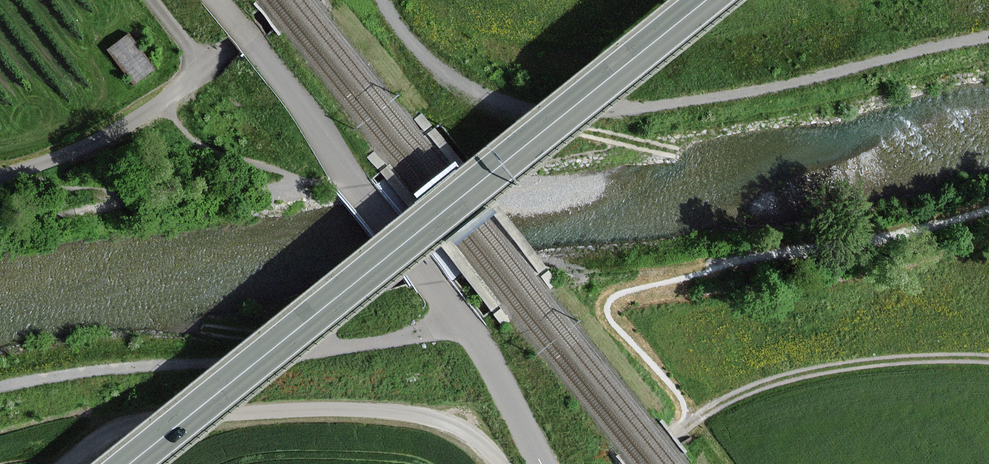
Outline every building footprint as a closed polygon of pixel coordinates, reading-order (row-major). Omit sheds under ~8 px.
[(156,70),(127,32),(106,49),(135,86),(156,70)]
